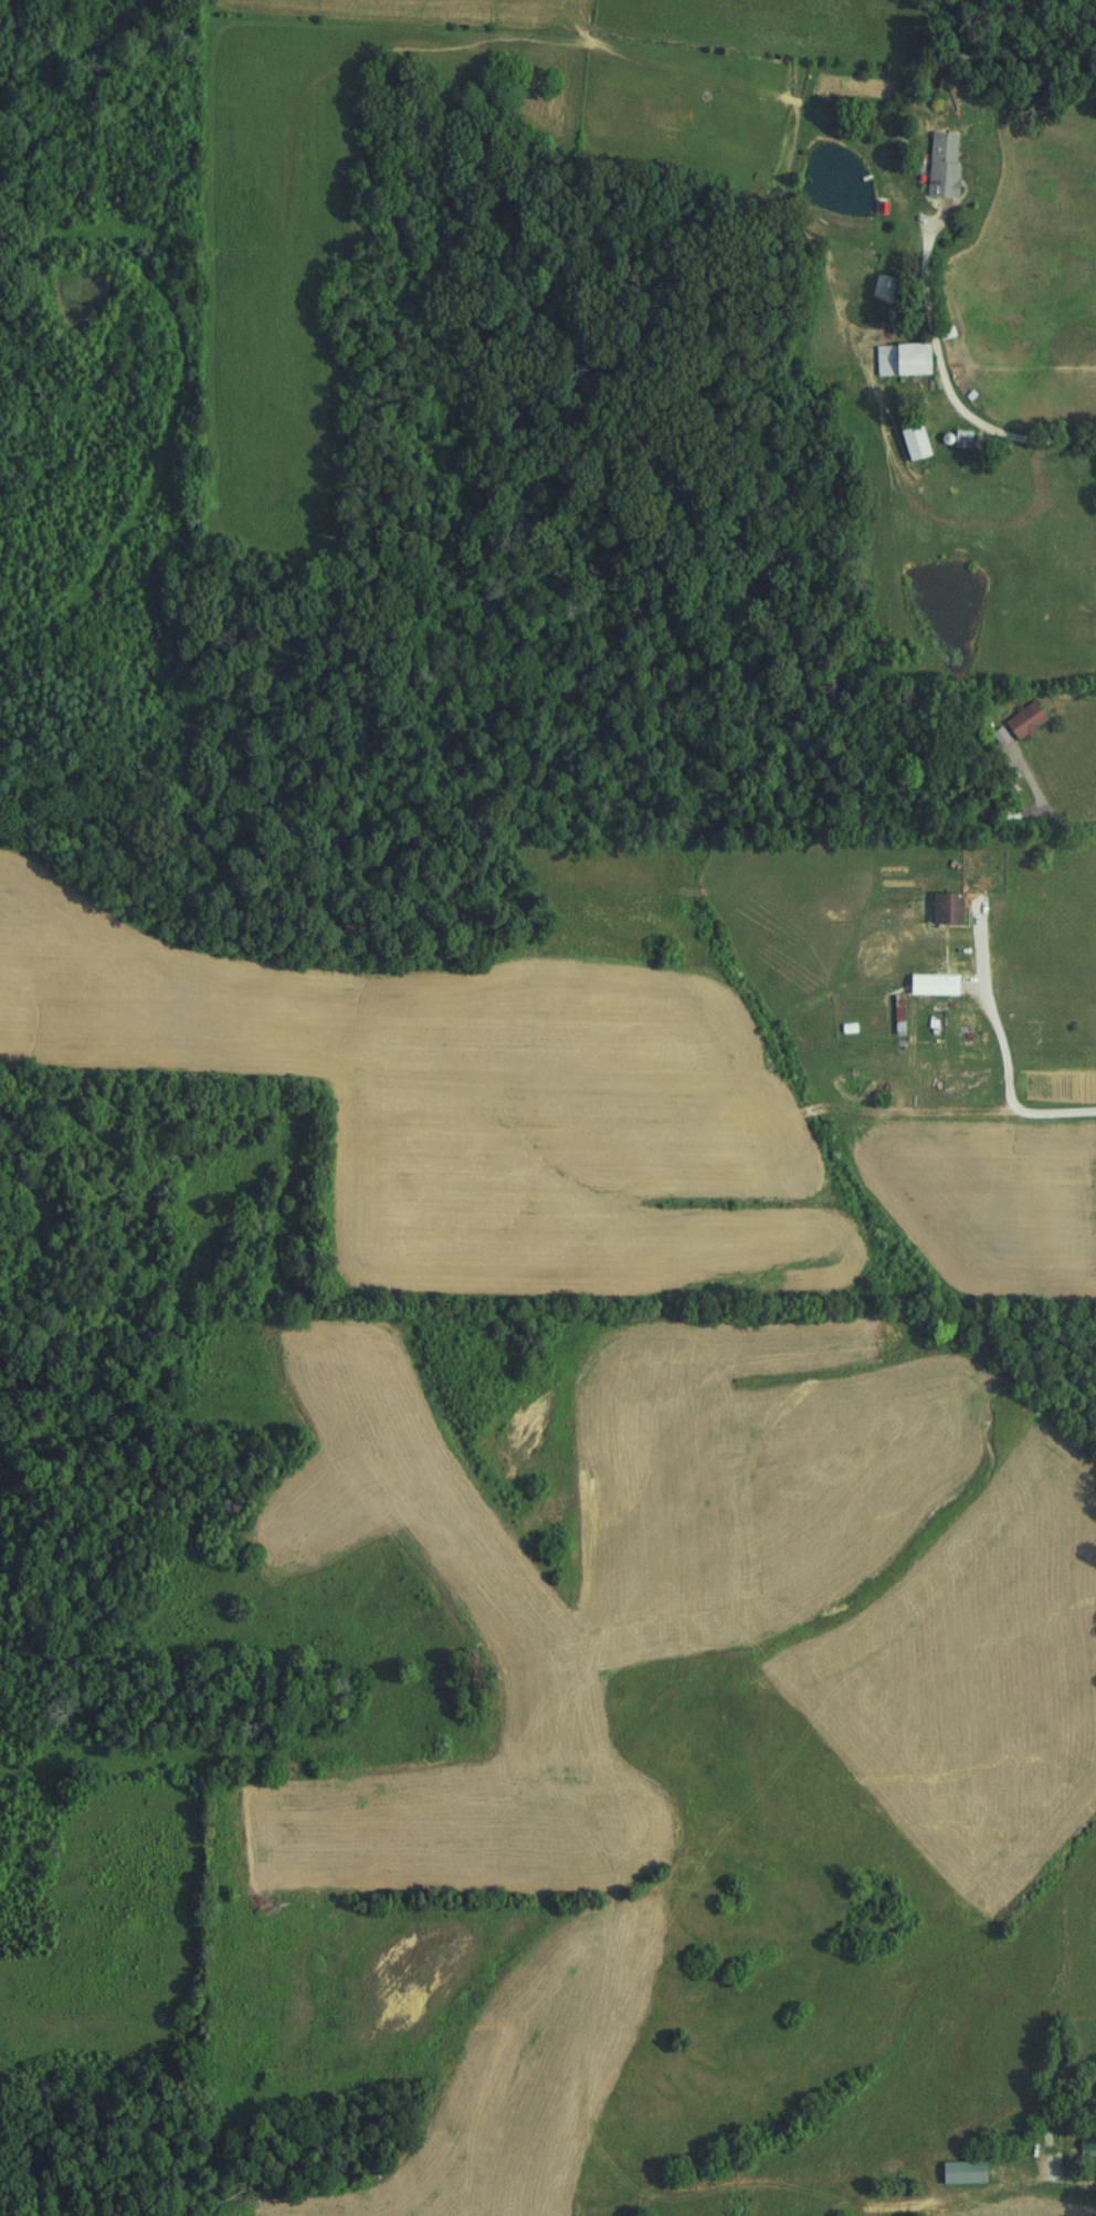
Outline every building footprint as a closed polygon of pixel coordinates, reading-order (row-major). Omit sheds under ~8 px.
[(953,136),(926,134),(921,197),(948,199),(953,136)] [(920,343),(870,344),(871,375),(921,374),(920,343)] [(1004,738),(1007,742),(1039,720),(1027,703),(985,732),(994,745),(1004,738)] [(955,924),(955,893),(925,893),(925,924),(955,924)] [(950,995),(950,974),(930,974),(930,995),(950,995)] [(1073,2132),(1073,2157),(1095,2157),(1095,2132),(1073,2132)] [(934,2185),(978,2185),(978,2163),(934,2163),(934,2185)]
